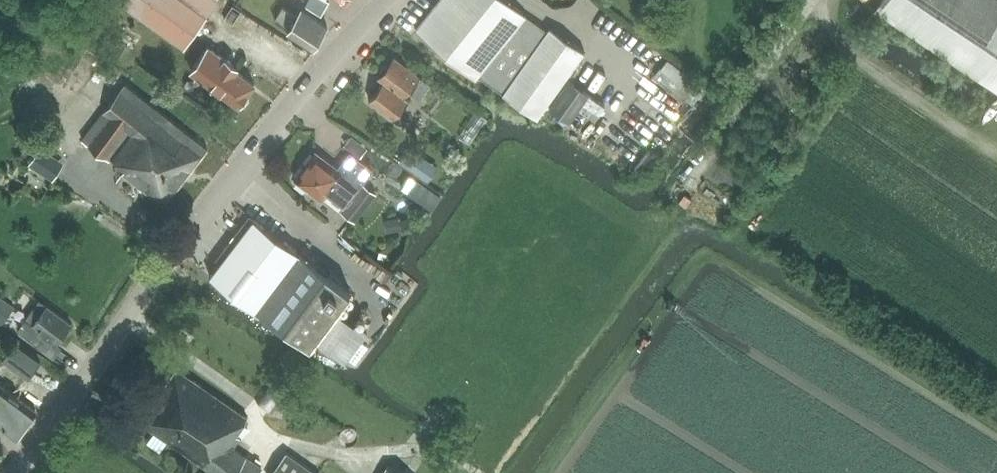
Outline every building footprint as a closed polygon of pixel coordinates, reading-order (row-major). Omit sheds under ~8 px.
[(206,16),(182,0),(127,0),(124,4),(184,47),(206,16)] [(209,12),(217,0),(189,0),(209,12)] [(306,5),(321,14),(328,2),(328,0),(309,0),(306,5)] [(527,15),(508,0),(439,0),(415,30),(475,79),(527,15)] [(874,10),(996,92),(996,0),(881,0),(874,10)] [(314,46),(327,25),(301,8),(297,15),(283,6),(274,19),(288,28),(287,29),(314,46)] [(570,120),(588,93),(569,79),(556,96),(553,94),(584,50),(550,26),(503,93),(537,117),(547,103),(570,120)] [(224,58),(211,49),(194,73),(239,105),(254,83),(235,70),(237,66),(225,57),(224,58)] [(56,104),(86,113),(101,62),(71,53),(56,104)] [(286,69),(290,56),(278,53),(274,65),(286,69)] [(404,96),(407,92),(418,100),(431,84),(394,56),(378,77),(383,81),(369,99),(394,119),(409,100),(404,96)] [(176,156),(164,147),(180,126),(125,83),(82,139),(110,160),(112,157),(126,167),(133,158),(145,168),(149,163),(162,174),(176,156)] [(470,144),(487,119),(476,111),(459,137),(470,144)] [(620,116),(612,126),(628,140),(636,131),(620,116)] [(164,204),(207,147),(180,126),(164,147),(176,156),(162,174),(149,163),(145,168),(133,158),(126,167),(122,172),(164,204)] [(64,163),(42,149),(40,147),(29,165),(53,180),(64,163)] [(641,175),(654,154),(643,147),(630,168),(641,175)] [(362,183),(372,170),(350,153),(337,169),(315,152),(295,178),(322,199),(326,193),(343,206),(340,209),(355,220),(375,193),(362,183)] [(315,336),(348,362),(369,333),(337,308),(350,291),(254,218),(209,276),(254,310),(254,309),(310,343),(315,336)] [(392,287),(371,275),(366,285),(399,303),(411,281),(399,274),(392,287)] [(33,324),(25,318),(18,329),(37,343),(45,333),(57,342),(70,323),(46,305),(33,324)] [(28,379),(40,362),(14,343),(2,360),(28,379)] [(261,467),(232,447),(240,436),(236,433),(247,417),(176,369),(141,421),(214,471),(213,472),(257,472),(261,467)] [(35,409),(0,383),(0,426),(14,437),(35,409)] [(286,451),(270,472),(318,472),(286,451)]
